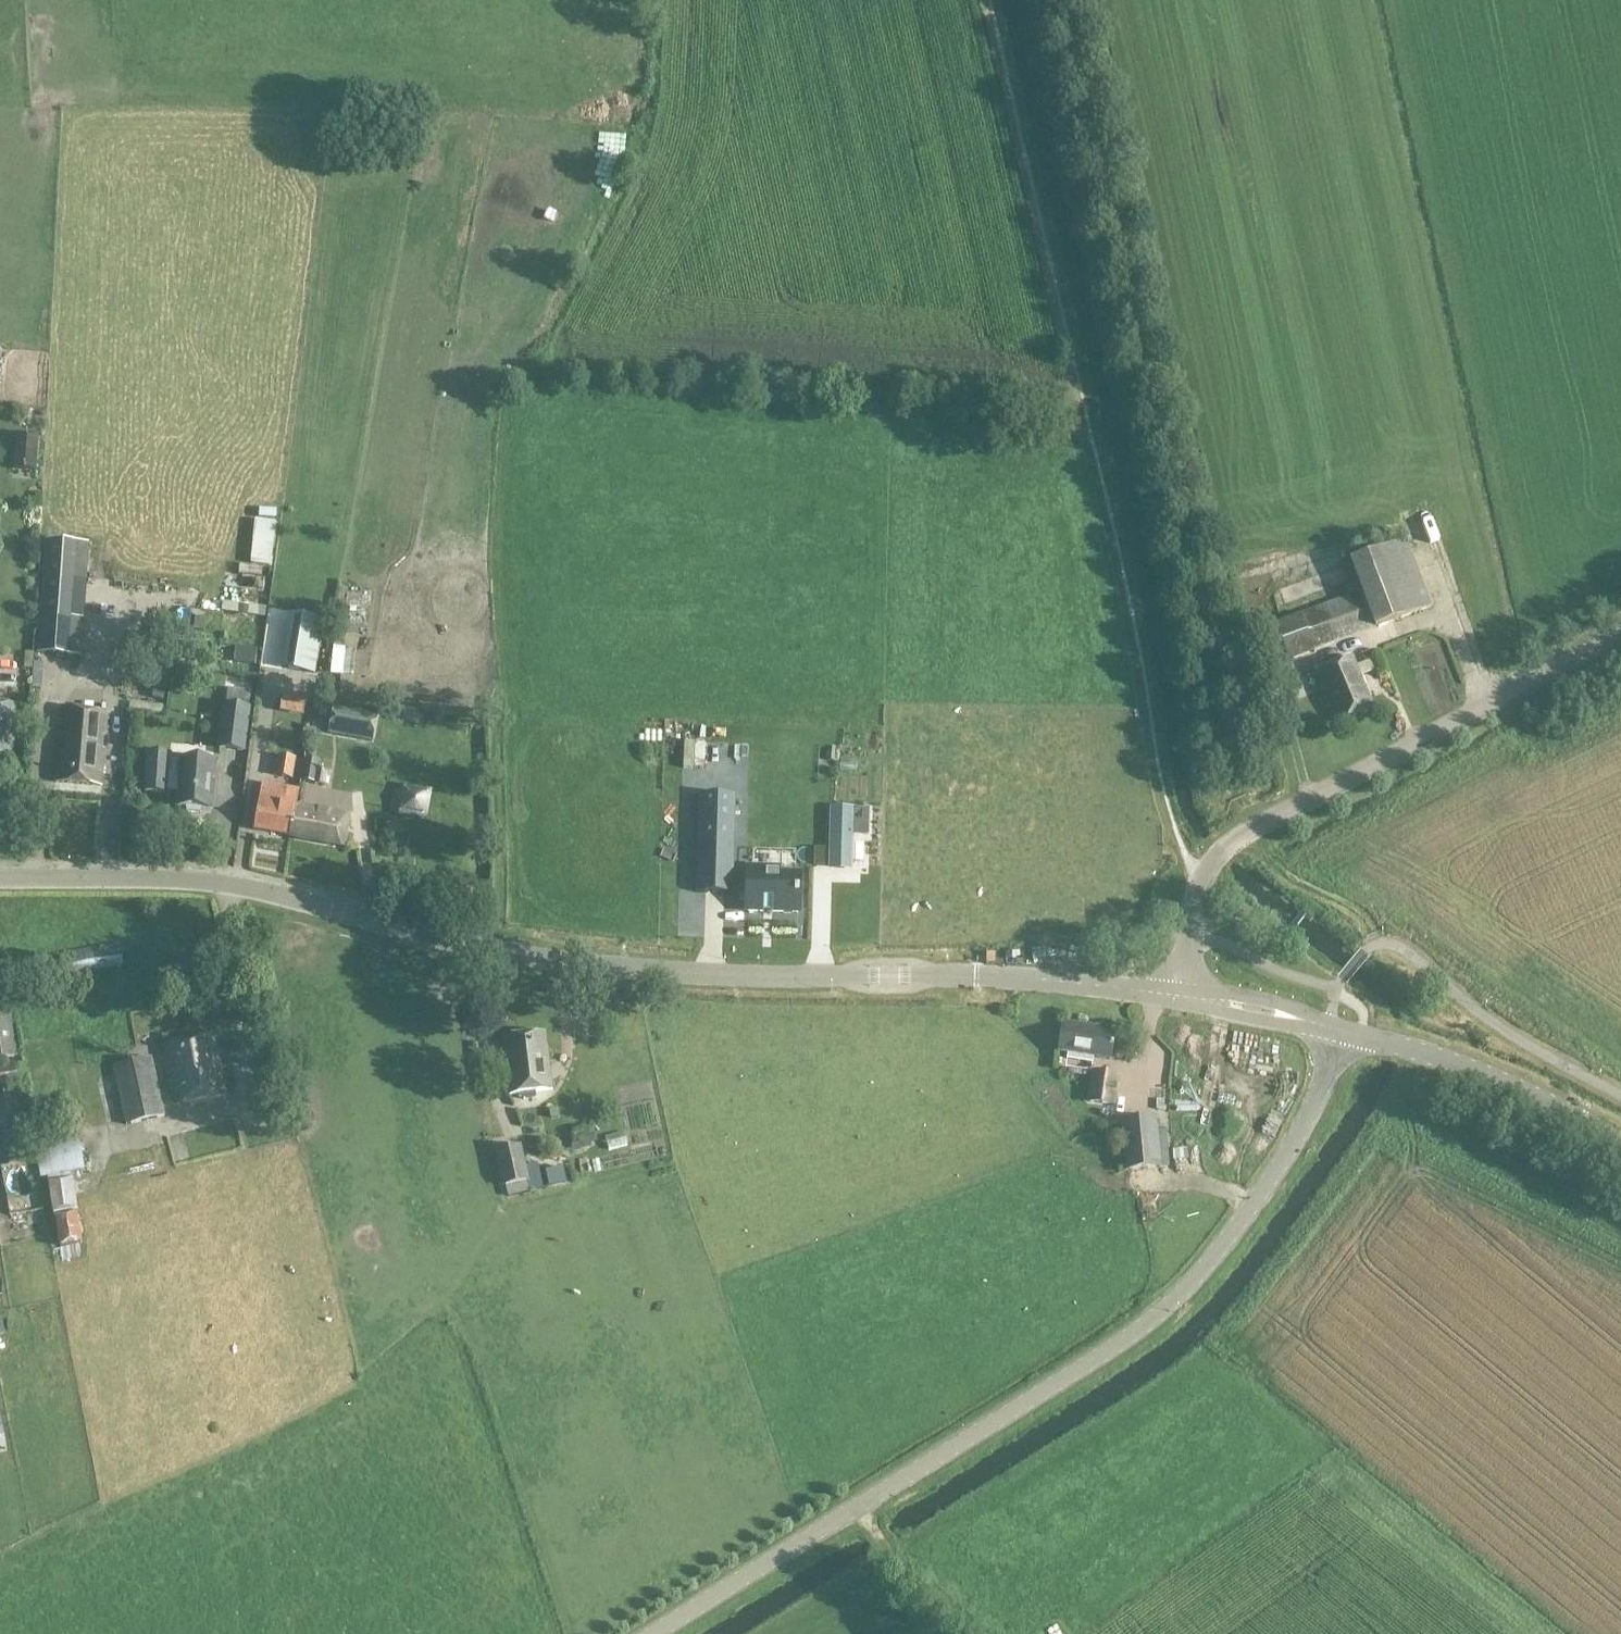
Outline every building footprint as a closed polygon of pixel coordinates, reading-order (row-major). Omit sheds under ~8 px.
[(254,508),(251,566),(272,567),(275,509),(254,508)] [(1349,562),(1360,591),(1374,630),(1431,609),(1406,542),(1349,562)] [(324,578),(335,581),(341,560),(330,557),(324,578)] [(1374,630),(1360,591),(1276,624),(1285,650),(1289,662),(1374,630)] [(323,622),(295,616),(290,616),(282,668),(315,674),(323,622)] [(68,660),(70,622),(40,620),(37,658),(68,660)] [(1285,650),(1276,624),(1255,630),(1270,694),(1294,688),(1285,650)] [(133,646),(131,661),(157,664),(159,650),(133,646)] [(242,648),(240,664),(255,666),(257,650),(242,648)] [(160,655),(157,670),(171,673),(173,658),(160,655)] [(1317,673),(1338,724),(1374,708),(1353,658),(1317,673)] [(164,701),(166,690),(155,688),(153,699),(164,701)] [(244,753),(250,709),(249,709),(251,694),(229,691),(227,706),(226,706),(220,749),(244,753)] [(17,707),(0,705),(0,782),(9,783),(17,707)] [(413,721),(415,710),(390,707),(389,718),(413,721)] [(372,743),(378,717),(334,709),(329,735),(372,743)] [(108,715),(62,712),(56,784),(102,788),(105,750),(103,749),(104,739),(106,739),(108,715)] [(187,809),(188,814),(202,815),(203,810),(211,810),(215,763),(182,760),(182,763),(170,762),(170,756),(148,754),(145,793),(168,795),(168,791),(180,792),(179,808),(187,809)] [(276,776),(293,779),(296,759),(279,756),(276,776)] [(314,787),(325,789),(327,776),(316,774),(318,763),(305,762),(302,785),(314,786),(314,787)] [(290,837),(295,808),(286,807),(289,789),(262,785),(254,831),(290,837)] [(702,893),(737,894),(740,795),(705,794),(702,893)] [(782,804),(814,804),(814,796),(782,796),(782,804)] [(295,808),(290,837),(343,846),(348,817),(295,808)] [(865,811),(833,810),(831,866),(834,866),(836,868),(845,869),(847,867),(851,867),(852,830),(865,830),(865,811)] [(749,872),(748,912),(798,913),(799,878),(780,878),(780,873),(749,872)] [(16,962),(20,985),(125,968),(120,945),(16,962)] [(0,1019),(0,1059),(16,1057),(10,1017),(0,1019)] [(1100,1029),(1063,1023),(1059,1053),(1111,1061),(1115,1035),(1100,1033),(1100,1029)] [(503,1039),(505,1059),(497,1060),(499,1073),(507,1072),(510,1096),(523,1094),(524,1101),(537,1099),(536,1093),(553,1090),(546,1034),(503,1039)] [(226,1097),(215,1036),(164,1045),(175,1106),(226,1097)] [(166,1117),(152,1058),(113,1066),(126,1126),(166,1117)] [(15,1063),(0,1066),(0,1094),(20,1090),(15,1063)] [(1094,1073),(1090,1103),(1114,1106),(1118,1076),(1094,1073)] [(22,1121),(16,1094),(0,1098),(0,1126),(22,1121)] [(550,1110),(551,1119),(560,1117),(558,1109),(550,1110)] [(1162,1169),(1160,1152),(1157,1117),(1120,1121),(1125,1172),(1162,1169)] [(31,1159),(26,1126),(2,1130),(8,1163),(31,1159)] [(177,1165),(190,1161),(182,1131),(169,1134),(177,1165)] [(608,1150),(627,1146),(624,1133),(605,1137),(608,1150)] [(597,1142),(596,1134),(577,1137),(579,1145),(597,1142)] [(80,1145),(52,1149),(55,1170),(83,1166),(80,1145)] [(506,1186),(527,1181),(529,1181),(522,1147),(496,1152),(504,1186),(506,1186)] [(547,1172),(550,1187),(566,1183),(563,1168),(547,1172)] [(48,1204),(73,1203),(72,1175),(46,1177),(48,1204)] [(527,1181),(506,1186),(509,1197),(529,1192),(527,1181)] [(54,1211),(58,1235),(77,1232),(73,1208),(54,1211)] [(58,1242),(59,1258),(81,1257),(81,1242),(58,1242)]
